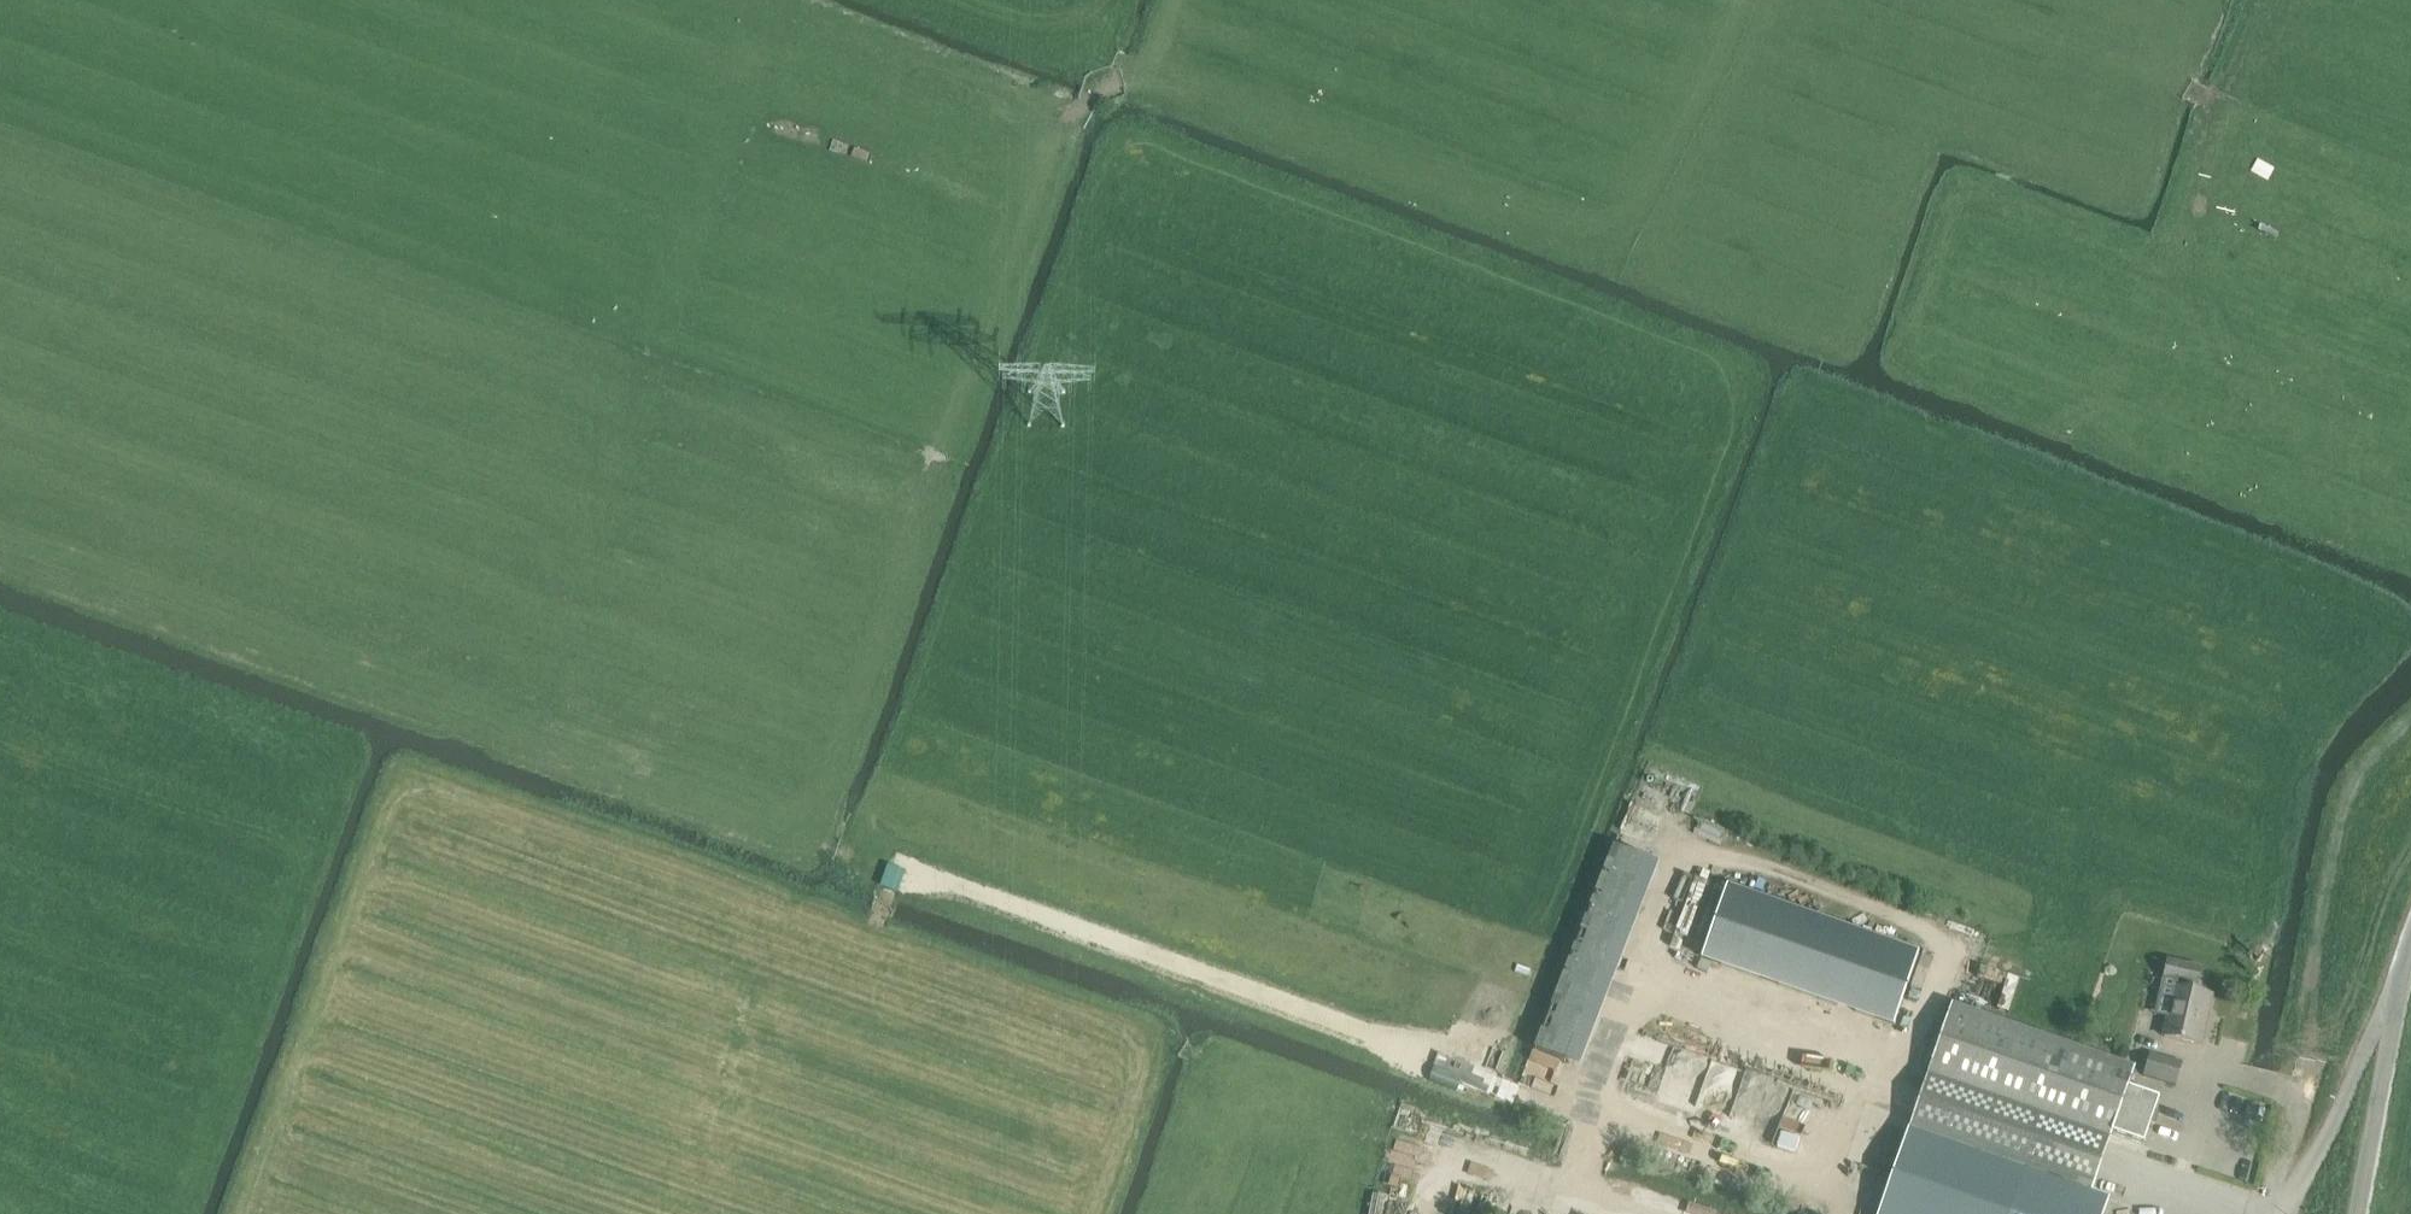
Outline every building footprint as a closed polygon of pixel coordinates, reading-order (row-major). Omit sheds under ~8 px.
[(1704,959),(1894,1026),(1919,953),(1729,887),(1704,959)] [(2204,1016),(2206,1016),(2211,996),(2192,991),(2194,984),(2197,985),(2200,970),(2167,962),(2159,998),(2173,1002),(2169,1019),(2164,1037),(2199,1045),(2200,1044),(2197,1043),(2204,1016)] [(2155,1110),(2159,1099),(2127,1088),(2134,1068),(1952,1005),(1892,1177),(1880,1213),(2104,1213),(2114,1185),(2096,1178),(2111,1134),(2143,1145),(2151,1123),(2155,1124),(2156,1123),(2151,1121),(2155,1110)] [(2175,1085),(2182,1062),(2150,1053),(2143,1076),(2175,1085)]
